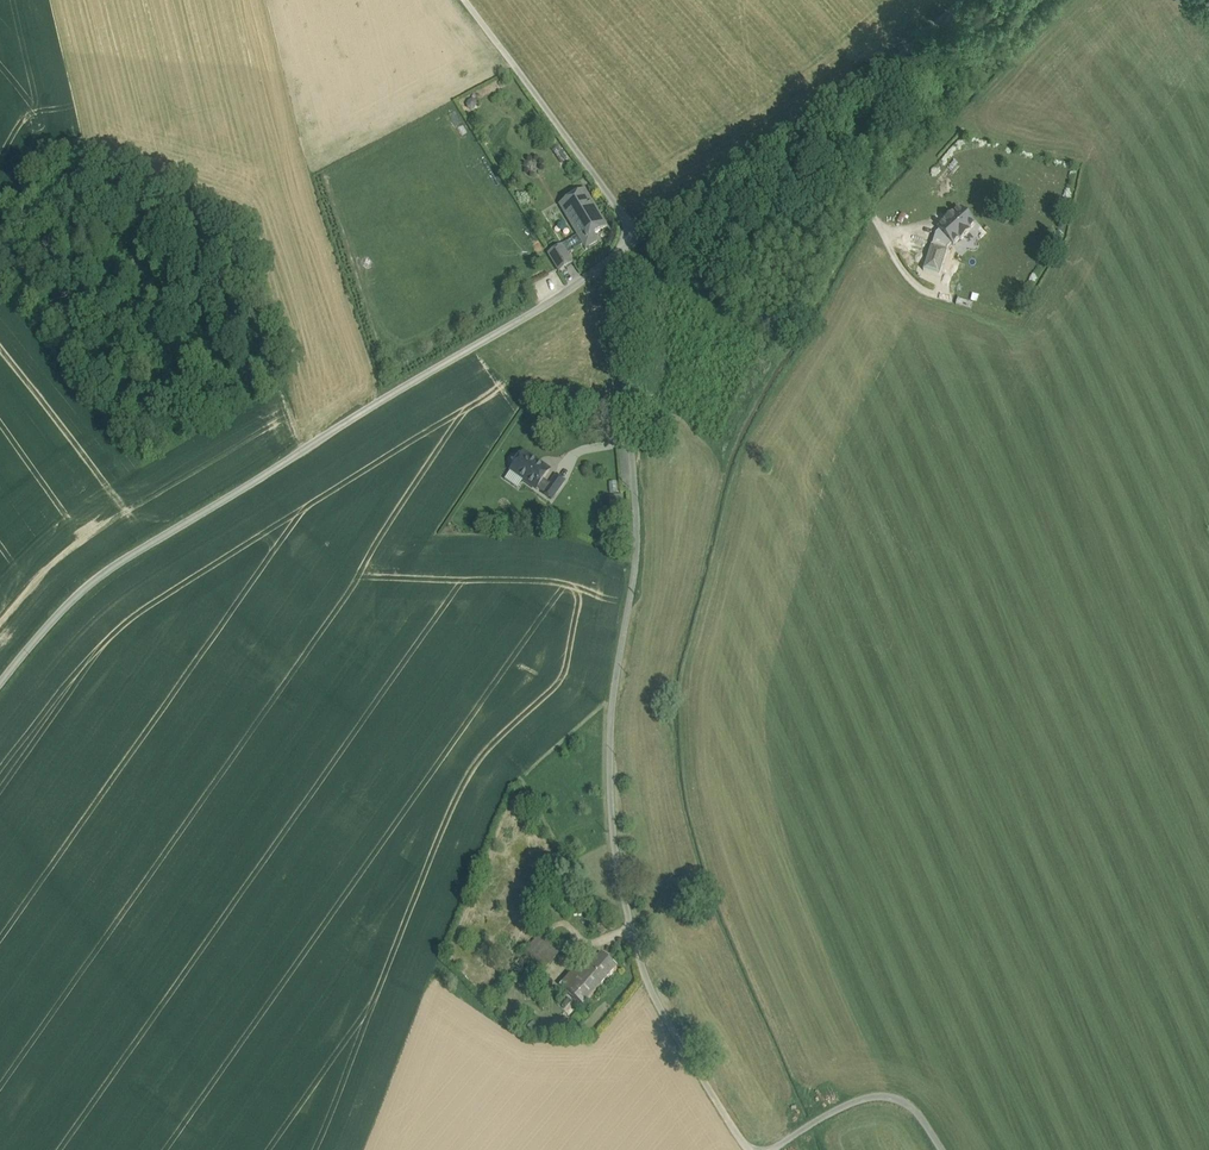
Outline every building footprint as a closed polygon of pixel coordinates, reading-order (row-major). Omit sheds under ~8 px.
[(585,190),(559,205),(578,236),(583,245),(586,249),(598,242),(594,235),(607,227),(585,190)] [(989,235),(958,225),(952,242),(949,252),(947,251),(945,257),(960,261),(965,246),(983,251),(989,235)] [(583,245),(578,236),(562,246),(568,255),(583,245)] [(562,246),(548,254),(559,273),(573,264),(568,255),(562,246)] [(947,251),(932,246),(924,270),(939,275),(945,257),(947,251)] [(549,471),(523,453),(510,471),(536,490),(537,489),(543,494),(550,485),(543,480),(549,471)] [(564,482),(556,476),(550,485),(543,494),(543,495),(551,501),(564,482)] [(562,951),(542,933),(523,954),(534,964),(544,972),(562,951)] [(617,969),(601,955),(586,972),(601,987),(617,969)] [(544,972),(534,964),(529,970),(538,978),(544,972)] [(586,972),(578,966),(560,987),(583,1007),(601,987),(586,972)] [(583,1020),(577,1014),(572,1019),(578,1025),(583,1020)]
